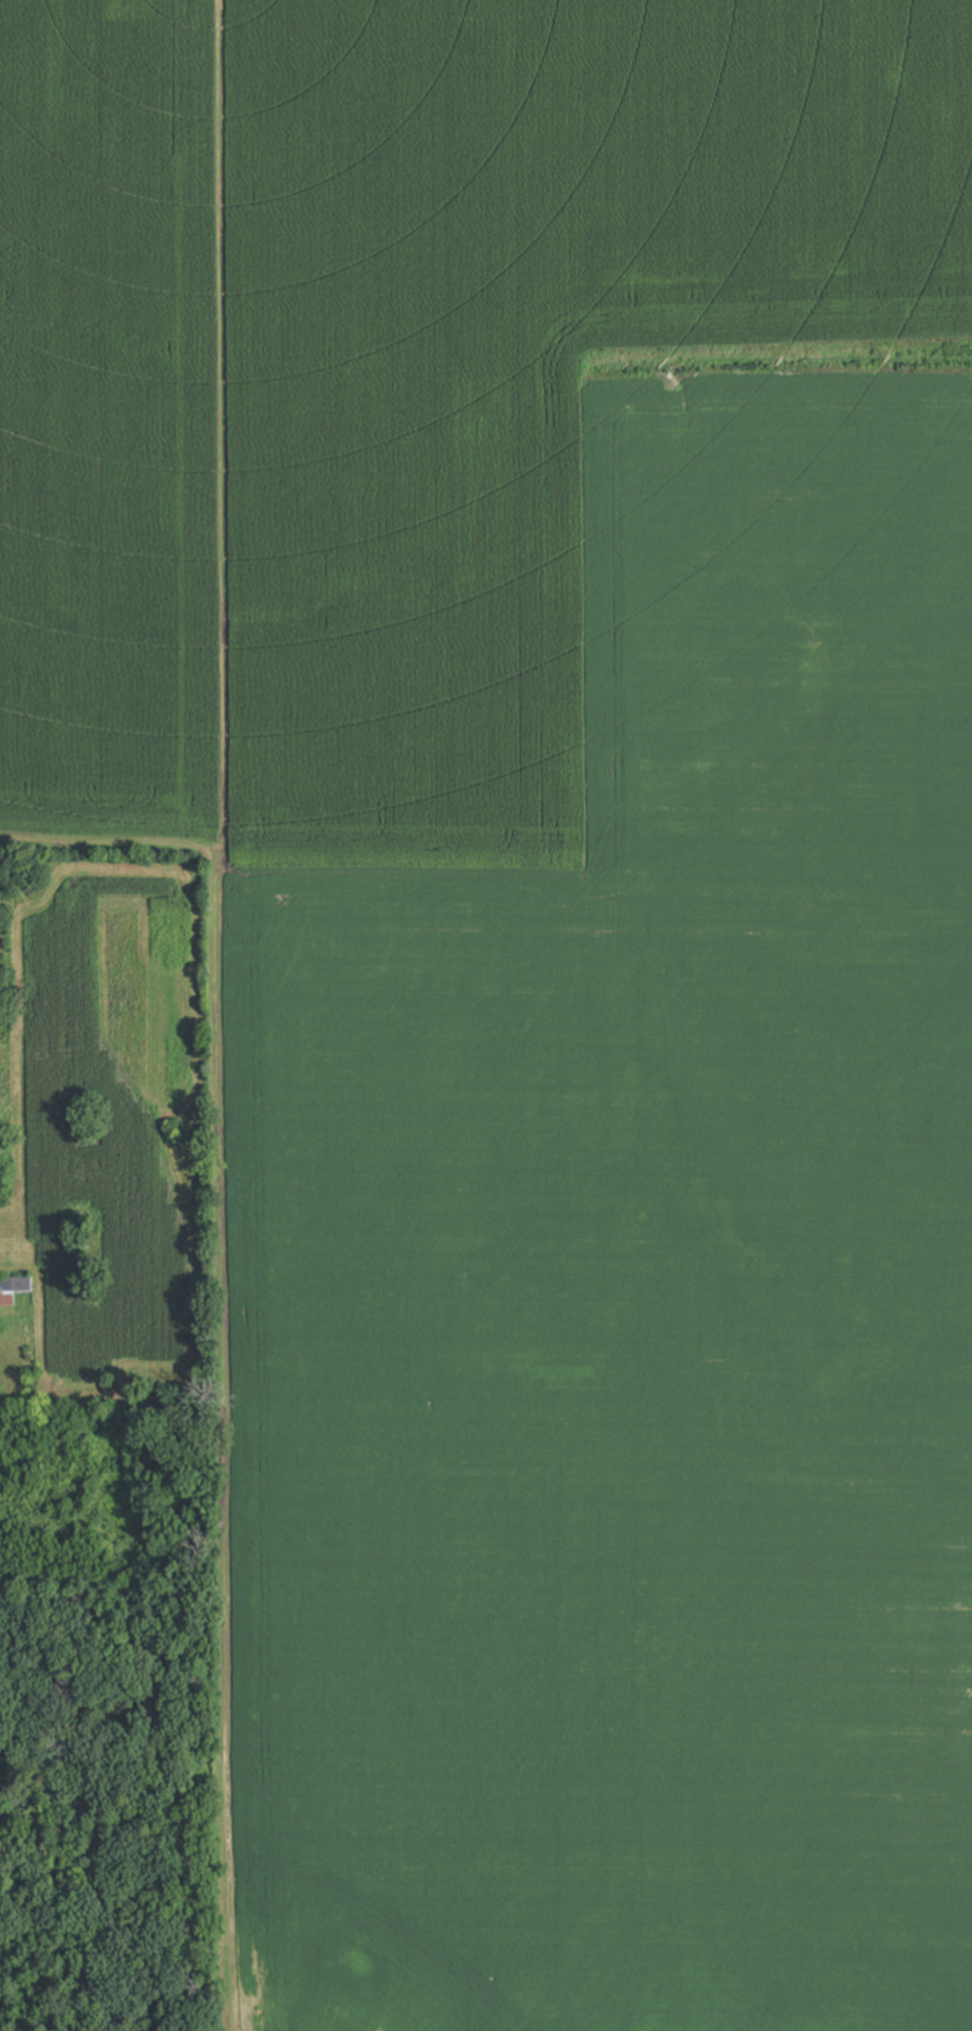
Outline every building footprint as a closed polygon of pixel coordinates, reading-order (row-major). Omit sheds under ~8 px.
[(14,1308),(13,1295),(32,1294),(31,1279),(0,1280),(0,1308),(14,1308)]
